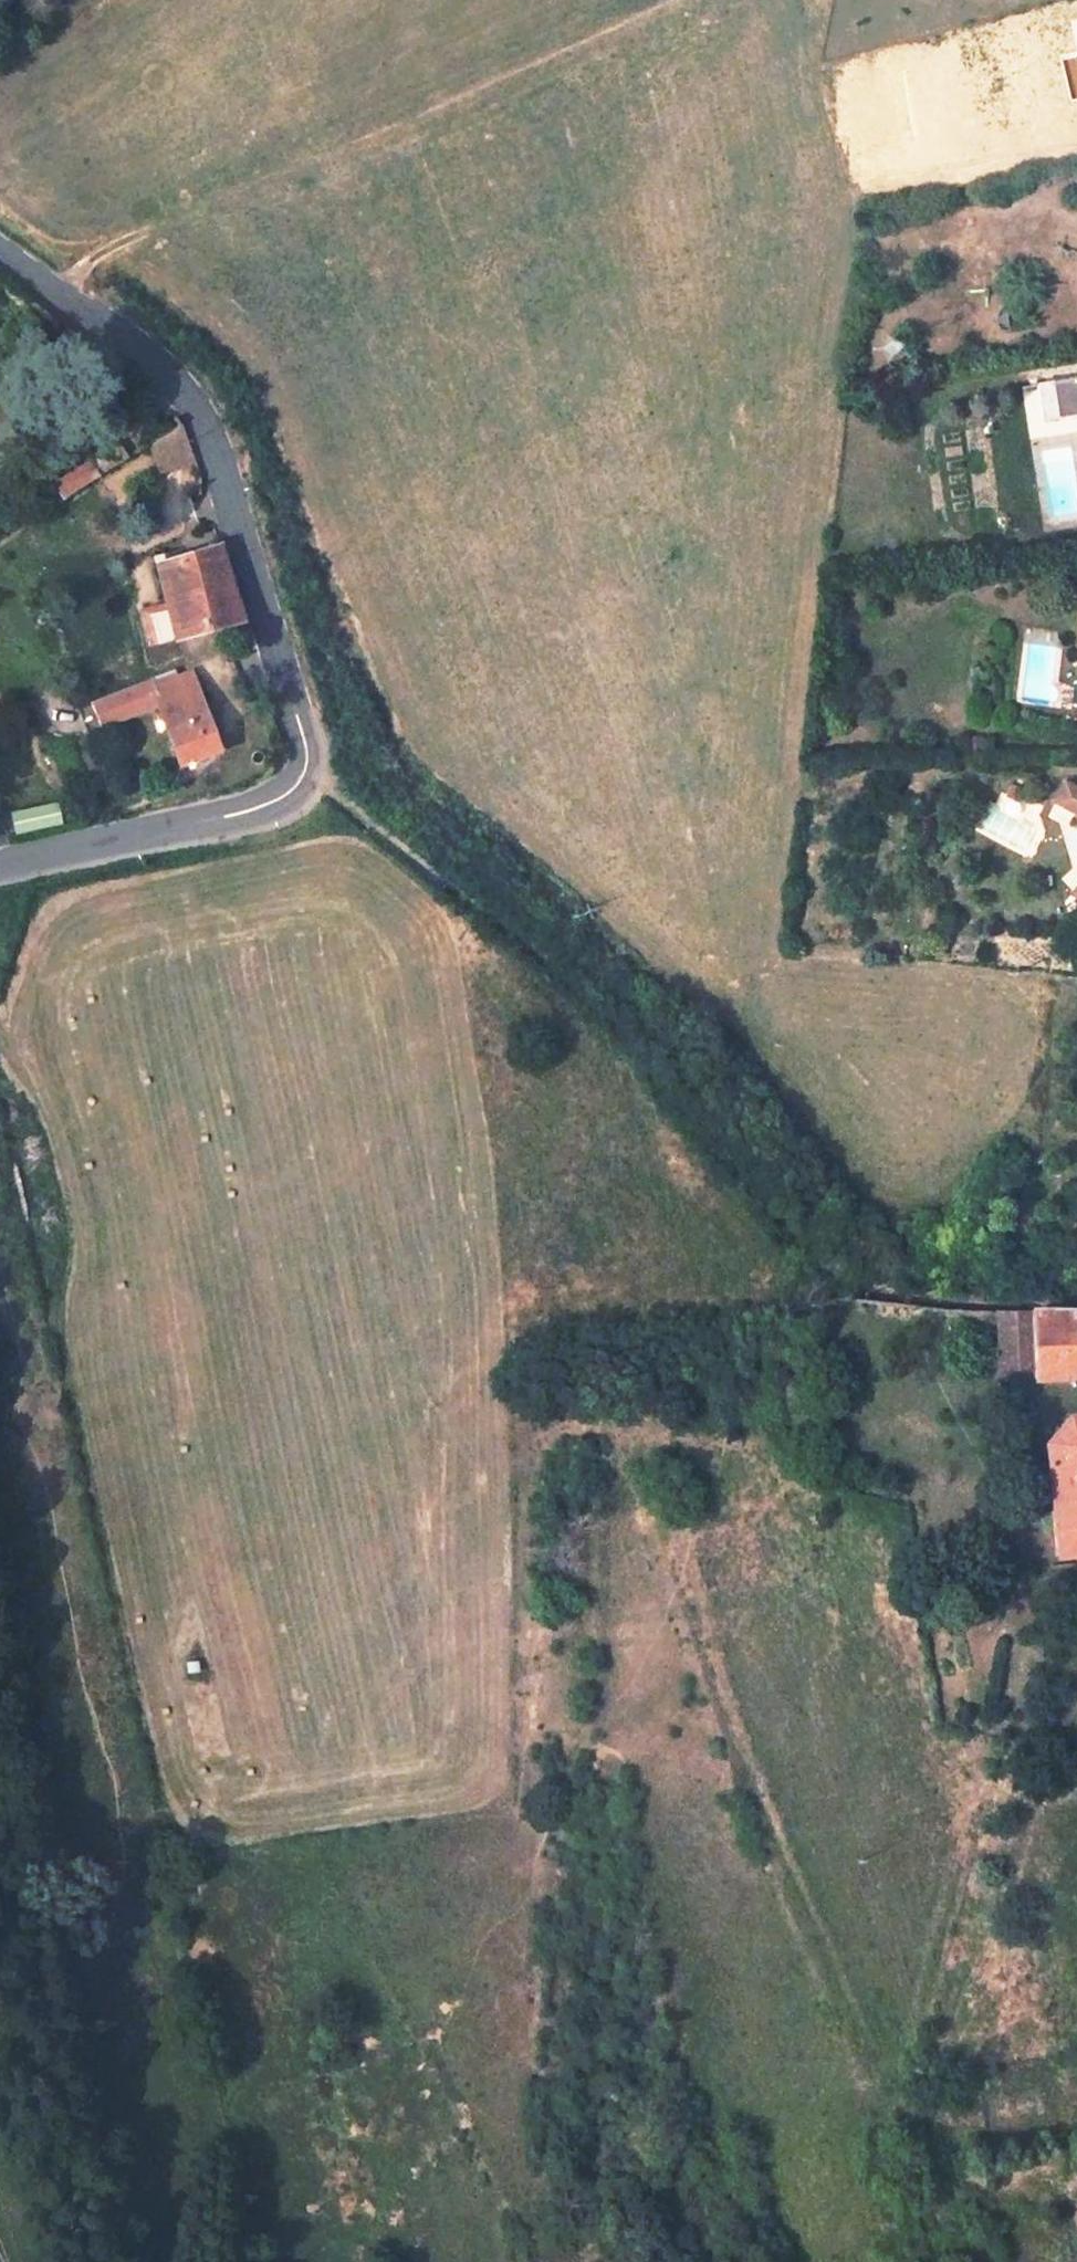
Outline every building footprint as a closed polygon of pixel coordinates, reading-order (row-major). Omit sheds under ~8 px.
[(1058,387),(1063,423),(1076,421),(1076,384),(1058,387)] [(147,438),(154,477),(191,470),(184,431),(147,438)] [(86,490),(121,466),(111,448),(79,466),(83,475),(46,496),(53,510),(86,490)] [(215,550),(157,565),(180,640),(238,628),(215,550)] [(155,711),(173,769),(211,757),(189,677),(169,684),(166,674),(96,702),(89,704),(99,730),(155,711)] [(1065,786),(1053,808),(1076,821),(1076,792),(1065,786)] [(976,1312),(978,1367),(1034,1369),(1036,1384),(1076,1383),(1076,1315),(976,1312)] [(1045,1556),(1076,1555),(1076,1420),(1055,1421),(1042,1442),(1045,1556)]
